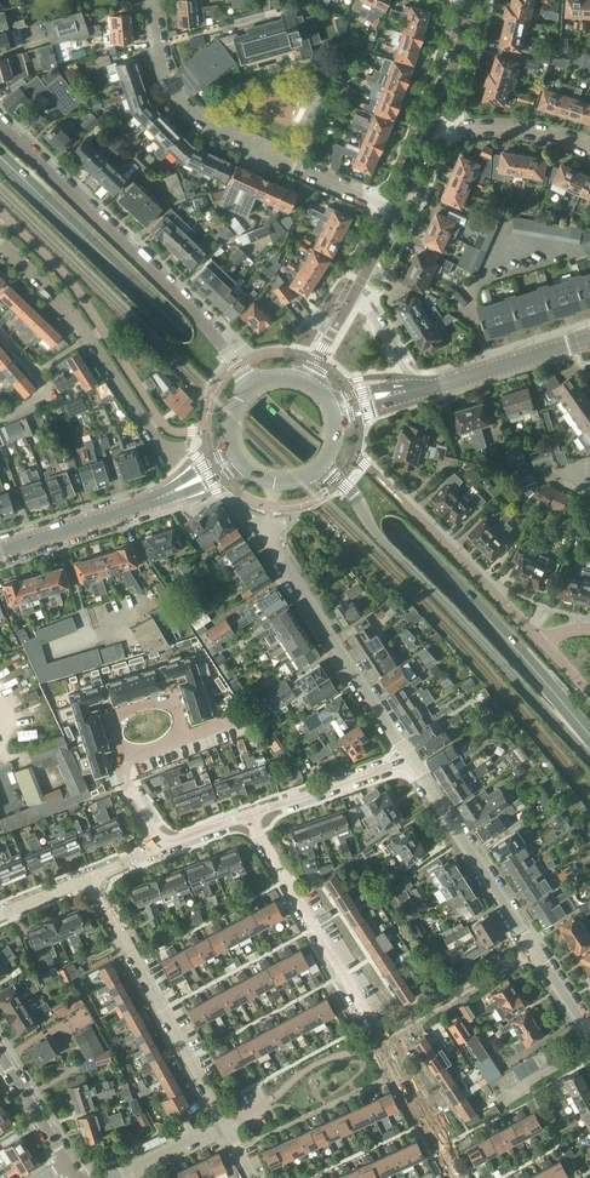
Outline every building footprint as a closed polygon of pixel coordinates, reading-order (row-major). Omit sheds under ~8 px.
[(202,0),(177,0),(178,13),(205,10),(216,8),(218,8),(218,4),(202,6),(202,0)] [(369,12),(375,0),(355,0),(353,3),(356,4),(353,11),(358,13),(361,8),(369,12)] [(384,11),(385,11),(390,0),(375,0),(369,12),(375,14),(373,17),(375,18),(372,25),(379,29),(383,20),(381,19),(384,11)] [(558,11),(560,2),(553,0),(551,10),(554,10),(558,11)] [(581,16),(582,0),(568,0),(567,16),(581,16)] [(581,16),(589,17),(589,0),(582,0),(581,16)] [(240,4),(242,15),(262,11),(260,1),(240,4)] [(530,21),(534,6),(513,1),(512,7),(508,6),(506,16),(508,17),(508,16),(530,21)] [(114,5),(115,12),(128,11),(127,4),(114,5)] [(402,12),(391,8),(389,13),(394,15),(425,25),(427,18),(428,19),(430,13),(429,13),(429,11),(419,8),(418,7),(414,5),(413,6),(411,6),(411,7),(405,5),(402,12)] [(180,27),(198,25),(204,24),(203,15),(216,13),(216,8),(205,10),(178,13),(180,27)] [(87,26),(81,10),(45,20),(51,44),(52,44),(89,34),(89,32),(87,26)] [(274,50),(275,54),(292,49),(291,43),(298,41),(302,57),(312,54),(309,44),(320,41),(313,16),(302,18),(301,15),(296,17),(294,10),(281,14),(283,19),(269,22),(271,27),(272,33),(270,34),(274,50)] [(111,29),(131,28),(130,13),(110,15),(111,29)] [(425,25),(394,15),(393,21),(399,23),(400,21),(406,23),(403,32),(421,38),(421,36),(423,36),(424,32),(423,31),(425,25)] [(505,30),(525,35),(527,26),(534,28),(534,27),(541,29),(542,24),(535,22),(536,22),(530,21),(508,16),(508,17),(507,22),(505,23),(504,27),(505,29),(505,30)] [(14,29),(20,27),(26,26),(24,19),(12,22),(14,29)] [(241,63),(275,54),(274,50),(270,34),(272,33),(271,27),(269,22),(247,28),(248,33),(237,36),(238,39),(235,39),(236,43),(236,44),(241,63)] [(131,28),(111,29),(112,44),(132,42),(131,28)] [(17,46),(12,30),(9,31),(6,32),(0,33),(0,50),(17,46)] [(536,53),(537,47),(523,44),(525,35),(505,30),(504,32),(503,33),(502,37),(503,38),(501,45),(536,53)] [(403,32),(400,40),(395,39),(395,38),(388,35),(386,41),(417,51),(419,45),(420,44),(421,41),(421,39),(421,38),(403,32)] [(195,66),(206,81),(233,59),(223,47),(236,43),(236,44),(236,43),(235,39),(238,39),(237,36),(236,33),(219,38),(216,40),(211,44),(215,50),(195,66)] [(205,36),(196,39),(199,47),(208,45),(205,36)] [(560,52),(568,52),(569,37),(561,37),(560,52)] [(397,50),(395,58),(413,64),(413,63),(415,62),(416,58),(415,57),(417,51),(386,41),(385,47),(391,49),(392,48),(397,50)] [(363,48),(371,50),(372,45),(365,42),(363,48)] [(43,72),(54,69),(56,68),(58,67),(52,44),(37,48),(43,72)] [(191,93),(206,81),(195,66),(215,50),(211,44),(178,70),(191,93)] [(23,77),(28,75),(22,53),(0,59),(0,79),(3,78),(3,79),(12,76),(14,82),(16,81),(23,77)] [(538,53),(537,60),(541,62),(550,63),(551,56),(538,53)] [(97,65),(110,61),(108,55),(99,56),(84,60),(86,67),(96,63),(97,65)] [(514,76),(518,61),(498,55),(496,62),(495,62),(493,66),(494,68),(494,70),(514,76)] [(583,66),(584,62),(586,56),(576,55),(573,63),(583,66)] [(394,61),(385,57),(380,70),(382,71),(407,80),(408,79),(409,78),(410,75),(410,73),(412,67),(394,61)] [(538,70),(541,62),(537,60),(525,57),(523,66),(538,70)] [(561,66),(567,68),(569,59),(564,57),(561,66)] [(116,64),(116,62),(107,65),(109,72),(117,69),(120,78),(139,72),(138,70),(139,69),(138,65),(136,65),(134,58),(116,64)] [(78,96),(56,68),(54,69),(41,79),(40,79),(45,85),(66,113),(82,101),(78,96)] [(514,76),(494,70),(493,74),(490,73),(487,83),(489,84),(509,90),(514,76)] [(372,82),(402,93),(405,87),(406,86),(407,83),(407,82),(407,80),(382,71),(379,79),(374,77),(372,82)] [(139,72),(120,78),(125,92),(143,86),(141,80),(142,78),(141,75),(139,74),(139,72)] [(37,75),(27,83),(23,77),(16,81),(14,82),(14,83),(10,87),(11,88),(10,90),(11,92),(4,98),(13,110),(45,85),(40,79),(41,79),(37,75)] [(554,111),(560,93),(552,91),(555,80),(549,78),(540,107),(546,109),(547,110),(551,112),(553,111),(554,111)] [(338,97),(339,92),(341,85),(343,86),(344,84),(337,81),(333,96),(338,97)] [(372,82),(369,81),(368,83),(373,85),(369,96),(372,97),(372,96),(398,106),(398,105),(400,104),(401,101),(400,99),(402,93),(372,82)] [(540,94),(543,85),(534,82),(531,91),(540,94)] [(495,100),(505,103),(509,90),(489,84),(487,91),(486,91),(484,95),(485,97),(485,99),(486,100),(487,102),(491,103),(493,102),(495,103),(495,100)] [(125,92),(120,94),(115,96),(112,97),(108,98),(110,104),(121,100),(121,99),(126,98),(130,108),(124,112),(126,114),(131,111),(131,112),(148,101),(148,100),(143,86),(125,92)] [(583,88),(577,86),(574,97),(568,116),(574,117),(575,119),(579,120),(580,119),(582,120),(588,101),(580,99),(583,88)] [(569,96),(560,93),(554,111),(556,112),(557,113),(560,114),(562,114),(568,116),(574,97),(569,96)] [(519,94),(517,100),(532,104),(534,98),(519,94)] [(372,96),(372,97),(369,104),(365,103),(363,107),(375,112),(393,119),(395,112),(397,112),(398,109),(397,107),(398,106),(372,96)] [(136,136),(142,130),(142,131),(146,127),(160,113),(148,101),(131,112),(132,113),(141,123),(132,132),(136,136)] [(88,131),(97,121),(99,119),(91,113),(81,124),(88,131)] [(164,118),(160,113),(146,127),(156,137),(170,123),(169,122),(169,120),(166,117),(164,118)] [(392,122),(374,114),(371,122),(367,121),(368,118),(355,113),(352,120),(353,120),(386,134),(389,129),(391,128),(392,125),(391,123),(392,122)] [(366,134),(364,140),(381,147),(382,146),(383,145),(385,142),(384,140),(386,134),(353,120),(351,126),(360,129),(359,131),(366,134)] [(72,137),(58,125),(56,123),(45,135),(59,150),(72,137)] [(99,123),(88,134),(92,138),(102,127),(99,123)] [(156,137),(153,140),(159,146),(155,150),(155,153),(158,156),(180,134),(176,129),(176,127),(173,124),(171,125),(170,123),(156,137)] [(180,161),(192,145),(180,134),(158,156),(161,160),(170,151),(180,161)] [(136,155),(139,153),(133,147),(140,140),(136,136),(126,145),(136,155)] [(96,148),(85,137),(71,152),(76,156),(74,157),(81,164),(96,148)] [(110,155),(115,149),(121,143),(117,138),(102,153),(96,148),(81,164),(87,170),(88,168),(92,172),(107,158),(110,155)] [(360,148),(355,146),(347,142),(345,146),(345,147),(358,152),(376,160),(378,154),(380,153),(381,150),(381,148),(381,147),(364,140),(360,148)] [(331,156),(332,156),(330,168),(337,171),(341,161),(340,160),(345,147),(345,146),(333,141),(331,156)] [(192,145),(180,161),(182,162),(193,167),(191,171),(197,173),(198,169),(206,152),(193,146),(192,145)] [(493,149),(485,146),(482,154),(492,158),(493,149)] [(119,153),(115,149),(110,155),(114,158),(119,153)] [(139,153),(136,155),(133,158),(144,169),(150,164),(144,158),(145,158),(139,152),(139,153)] [(206,152),(198,169),(212,175),(220,158),(218,157),(218,155),(214,153),(212,154),(206,152)] [(358,152),(353,165),(355,166),(355,167),(359,169),(361,168),(370,173),(371,171),(373,170),(374,167),(373,165),(376,160),(358,152)] [(515,173),(518,154),(516,154),(515,152),(512,152),(510,153),(503,152),(503,156),(495,154),(493,178),(503,179),(506,177),(507,172),(515,173)] [(515,173),(529,176),(533,156),(526,155),(525,154),(521,153),(520,154),(518,154),(515,173)] [(456,169),(456,170),(474,178),(477,170),(480,172),(483,165),(467,158),(468,156),(463,154),(459,163),(457,162),(455,169),(456,169)] [(534,157),(533,156),(529,176),(529,180),(528,183),(543,185),(547,159),(540,158),(539,156),(536,155),(534,157)] [(220,158),(212,175),(225,181),(233,164),(227,161),(227,159),(223,157),(221,158),(220,158)] [(95,178),(102,184),(117,168),(107,158),(92,172),(97,176),(95,178)] [(560,168),(554,166),(550,179),(554,181),(551,188),(565,195),(568,188),(576,170),(574,169),(574,167),(571,166),(569,167),(562,164),(560,168)] [(215,206),(221,204),(247,215),(255,196),(261,199),(270,180),(236,165),(227,185),(225,188),(218,190),(211,192),(215,206)] [(117,168),(102,184),(108,190),(109,189),(114,193),(128,178),(126,176),(117,168)] [(450,183),(450,185),(468,192),(474,178),(456,170),(453,177),(451,176),(449,183),(450,183)] [(578,171),(576,170),(568,188),(576,191),(581,194),(589,176),(583,173),(582,171),(579,170),(578,171)] [(176,172),(164,175),(167,184),(179,179),(176,172)] [(589,211),(589,210),(589,176),(581,194),(589,197),(584,208),(589,211)] [(184,191),(184,192),(189,190),(189,189),(193,181),(185,177),(182,182),(186,191),(184,191)] [(181,185),(179,179),(167,184),(169,190),(181,185)] [(153,217),(162,207),(133,180),(124,189),(123,189),(121,192),(116,197),(117,198),(118,198),(144,223),(144,224),(145,225),(150,219),(151,220),(153,217)] [(283,186),(270,180),(261,199),(271,203),(275,205),(283,186)] [(221,182),(218,190),(225,188),(227,185),(221,182)] [(169,190),(172,197),(184,192),(181,185),(169,190)] [(462,207),(468,192),(450,185),(449,186),(447,185),(445,191),(447,192),(444,199),(462,207)] [(283,186),(275,205),(278,206),(277,209),(288,214),(291,208),(297,211),(299,204),(296,203),(299,196),(296,195),(297,193),(283,186)] [(186,198),(186,199),(196,196),(194,190),(190,192),(189,189),(189,190),(184,192),(186,198)] [(174,203),(186,199),(186,198),(184,192),(184,191),(184,192),(172,197),(174,203)] [(576,191),(570,205),(575,208),(581,194),(576,191)] [(205,195),(199,197),(199,198),(202,208),(208,207),(205,195)] [(537,211),(537,208),(538,202),(525,200),(524,209),(537,211)] [(503,213),(506,207),(493,201),(491,207),(503,213)] [(324,213),(307,205),(304,211),(319,218),(344,230),(347,224),(349,224),(350,221),(350,219),(350,217),(340,212),(340,210),(337,209),(335,209),(328,206),(324,213)] [(268,207),(265,214),(269,216),(270,216),(272,212),(273,210),(269,208),(268,207)] [(503,213),(491,207),(488,214),(500,219),(503,213)] [(161,239),(181,218),(171,208),(150,229),(155,234),(155,236),(158,238),(160,238),(161,239)] [(213,208),(205,211),(208,218),(216,215),(213,208)] [(546,209),(543,217),(551,221),(554,213),(546,209)] [(269,216),(267,222),(270,223),(272,222),(277,220),(274,219),(277,214),(272,212),(270,216),(269,216)] [(450,235),(456,237),(462,224),(438,213),(435,219),(433,218),(430,224),(432,225),(432,226),(450,235)] [(483,224),(485,220),(486,218),(472,213),(469,219),(483,225),(483,224)] [(486,218),(485,220),(498,225),(500,219),(488,214),(486,218)] [(289,215),(277,220),(283,227),(285,230),(291,224),(292,220),(289,215)] [(513,232),(520,233),(523,218),(515,217),(513,232)] [(186,234),(192,228),(181,218),(161,239),(162,240),(162,242),(165,245),(166,245),(171,249),(186,234)] [(319,218),(313,230),(320,234),(338,243),(339,241),(340,240),(342,238),(341,236),(344,230),(319,218)] [(479,232),(480,232),(482,226),(483,225),(469,219),(467,218),(464,225),(479,232)] [(530,219),(523,218),(520,233),(528,234),(530,219)] [(528,234),(535,236),(538,221),(530,219),(528,234)] [(285,230),(283,227),(277,220),(272,222),(276,232),(270,235),(273,243),(285,230)] [(498,225),(485,220),(483,224),(483,225),(482,226),(495,231),(498,225)] [(535,236),(543,237),(545,222),(538,221),(535,236)] [(270,235),(276,232),(272,222),(270,223),(253,230),(257,240),(270,235)] [(553,223),(545,222),(543,237),(550,238),(553,223)] [(550,238),(558,239),(561,225),(553,223),(550,238)] [(568,226),(561,225),(558,239),(566,241),(568,226)] [(450,235),(432,226),(431,228),(429,227),(426,233),(428,234),(425,241),(443,249),(450,235)] [(495,231),(482,226),(480,232),(492,238),(495,231)] [(566,241),(573,242),(576,227),(568,226),(566,241)] [(583,228),(576,227),(573,242),(581,243),(583,228)] [(584,244),(584,243),(589,241),(589,233),(583,228),(581,243),(584,244)] [(225,232),(228,238),(235,235),(230,230),(225,232)] [(480,232),(477,239),(489,244),(492,238),(480,232)] [(182,259),(197,244),(186,234),(171,249),(176,254),(176,256),(179,258),(180,258),(182,259)] [(338,243),(320,234),(314,247),(331,255),(335,249),(336,249),(338,246),(337,244),(338,243)] [(313,239),(305,235),(303,240),(310,244),(313,239)] [(474,246),(486,251),(489,244),(477,239),(474,246)] [(299,247),(305,251),(308,247),(302,242),(299,247)] [(486,251),(474,246),(469,243),(459,265),(476,273),(486,251)] [(197,244),(182,259),(183,260),(183,262),(186,265),(187,265),(192,269),(207,254),(197,244)] [(230,256),(238,264),(247,255),(238,246),(234,251),(230,256)] [(329,259),(313,249),(305,261),(322,271),(323,270),(324,269),(326,267),(326,265),(329,259)] [(281,250),(266,266),(276,272),(281,263),(278,261),(282,251),(281,250)] [(413,266),(412,268),(431,277),(434,269),(440,272),(441,270),(449,274),(454,263),(439,256),(436,262),(419,254),(416,260),(414,261),(412,265),(413,266)] [(199,287),(219,266),(211,258),(208,261),(191,279),(199,287)] [(286,267),(293,270),(296,265),(290,261),(286,267)] [(321,273),(322,271),(305,261),(298,273),(314,283),(318,277),(319,277),(321,274),(321,273)] [(207,294),(228,273),(219,266),(199,287),(207,294)] [(245,266),(238,274),(240,276),(247,269),(245,266)] [(262,270),(271,279),(277,272),(276,272),(266,266),(262,270)] [(438,297),(440,292),(432,288),(433,287),(427,284),(431,277),(412,268),(412,269),(410,268),(407,275),(409,275),(406,282),(427,291),(428,292),(438,297)] [(207,294),(216,302),(240,276),(238,274),(233,279),(228,273),(207,294)] [(298,273),(290,285),(306,295),(307,293),(309,293),(311,290),(310,289),(314,283),(298,273)] [(582,276),(581,274),(577,275),(586,305),(589,304),(589,274),(582,276)] [(576,308),(586,305),(577,275),(572,277),(573,279),(562,282),(555,284),(550,286),(549,284),(544,285),(553,315),(564,312),(564,314),(565,313),(576,310),(576,308)] [(239,285),(244,280),(240,276),(216,302),(224,310),(244,289),(239,285)] [(465,287),(468,280),(463,277),(459,284),(465,287)] [(285,304),(293,297),(282,282),(273,289),(285,304)] [(0,294),(13,307),(21,298),(8,285),(0,294)] [(512,295),(521,325),(531,322),(532,324),(544,320),(544,318),(553,315),(544,285),(540,287),(540,289),(517,296),(516,294),(512,295)] [(257,292),(254,289),(249,294),(244,289),(224,310),(232,318),(257,292)] [(467,302),(459,293),(456,289),(450,296),(460,308),(467,302)] [(414,333),(415,334),(433,323),(442,318),(435,307),(437,306),(436,304),(434,301),(435,301),(438,297),(428,292),(427,291),(424,297),(425,300),(420,303),(416,296),(413,297),(410,291),(399,298),(403,304),(398,307),(399,309),(399,311),(400,314),(403,314),(410,327),(410,329),(412,332),(414,333)] [(511,328),(521,325),(512,295),(507,297),(508,299),(485,306),(484,304),(479,305),(488,335),(499,332),(499,334),(512,330),(511,328)] [(435,301),(434,301),(436,304),(437,306),(446,300),(438,297),(435,301)] [(21,298),(13,307),(26,319),(34,310),(21,298)] [(273,318),(254,299),(239,314),(246,321),(247,320),(255,328),(256,330),(258,331),(259,331),(261,330),(262,328),(265,325),(266,326),(267,324),(269,324),(271,322),(271,320),(273,318)] [(8,320),(14,314),(10,310),(5,316),(8,320)] [(34,310),(26,319),(31,324),(39,332),(48,323),(34,310)] [(441,337),(437,330),(457,317),(449,313),(442,318),(433,323),(415,334),(419,340),(418,342),(421,346),(423,346),(424,348),(428,345),(432,351),(442,345),(438,339),(441,337)] [(22,322),(17,328),(21,332),(27,327),(22,322)] [(48,323),(39,332),(53,345),(62,336),(48,323)] [(34,345),(40,339),(36,336),(31,341),(34,345)] [(472,342),(458,346),(460,352),(465,351),(470,349),(474,348),(472,342)] [(1,368),(11,360),(0,346),(0,367),(1,368)] [(70,364),(76,373),(76,374),(87,367),(77,351),(56,365),(59,370),(65,366),(66,367),(70,364)] [(0,369),(0,379),(6,374),(13,382),(23,374),(11,360),(1,368),(0,369)] [(87,367),(76,374),(76,373),(57,386),(60,392),(80,379),(86,389),(97,383),(87,367)] [(177,390),(171,384),(173,382),(160,369),(153,374),(164,391),(168,387),(174,393),(166,401),(179,413),(183,417),(192,407),(188,403),(191,399),(179,388),(177,390)] [(63,372),(53,380),(57,386),(67,378),(63,372)] [(23,374),(13,382),(25,396),(35,388),(23,374)] [(145,380),(150,389),(156,385),(151,376),(145,380)] [(562,400),(580,387),(573,376),(561,383),(557,378),(542,383),(544,389),(551,399),(558,394),(562,400)] [(105,382),(95,387),(102,403),(115,398),(105,382)] [(10,385),(4,390),(7,394),(13,389),(10,385)] [(523,413),(530,411),(532,419),(540,417),(537,407),(536,408),(529,387),(516,391),(523,413)] [(580,387),(562,400),(569,410),(588,397),(580,387)] [(523,413),(516,391),(504,395),(512,422),(525,418),(523,413)] [(577,421),(589,412),(589,400),(588,397),(569,410),(577,421)] [(72,400),(64,403),(66,409),(69,417),(78,413),(72,400)] [(0,404),(0,409),(3,413),(9,409),(3,402),(0,404)] [(64,403),(56,406),(59,413),(66,409),(64,403)] [(485,403),(470,407),(482,447),(487,445),(481,426),(491,423),(485,403)] [(476,449),(482,447),(470,407),(455,412),(461,432),(470,429),(476,449)] [(40,411),(32,415),(39,431),(47,428),(40,413),(40,411)] [(544,412),(545,416),(547,422),(552,421),(549,411),(544,412)] [(589,428),(589,412),(577,421),(585,432),(589,428)] [(32,414),(19,419),(26,436),(39,431),(32,415),(32,414)] [(19,419),(6,425),(13,441),(14,441),(26,436),(19,419)] [(404,428),(400,443),(439,454),(438,459),(440,459),(444,460),(446,456),(445,455),(447,446),(438,444),(437,447),(430,446),(433,435),(423,433),(424,428),(415,425),(413,430),(404,428)] [(104,449),(111,447),(107,435),(100,437),(104,449)] [(122,445),(132,476),(144,472),(135,445),(129,447),(126,437),(118,439),(120,446),(122,445)] [(86,450),(98,487),(109,483),(102,461),(97,462),(93,448),(94,448),(92,439),(83,441),(84,442),(82,442),(86,450)] [(86,490),(98,487),(86,450),(82,442),(79,444),(84,460),(83,461),(84,466),(79,468),(86,490)] [(400,443),(396,459),(405,461),(404,466),(413,469),(415,464),(417,465),(420,454),(428,457),(434,458),(435,458),(438,459),(439,454),(400,443)] [(509,461),(523,457),(520,448),(519,444),(505,449),(509,461)] [(121,479),(132,476),(122,445),(120,446),(111,449),(121,479)] [(546,459),(549,468),(555,466),(549,447),(538,451),(541,461),(546,459)] [(555,448),(558,458),(560,465),(569,462),(565,450),(561,451),(560,447),(555,448)] [(541,461),(538,451),(530,453),(536,472),(549,468),(546,459),(541,461)] [(440,459),(437,469),(444,476),(451,468),(452,469),(460,461),(460,460),(459,459),(446,456),(444,460),(440,459)] [(67,460),(66,461),(70,471),(78,468),(74,457),(66,459),(67,460)] [(56,458),(51,460),(53,467),(65,497),(76,493),(67,472),(66,470),(61,471),(58,463),(56,458)] [(53,467),(44,471),(46,476),(44,476),(55,501),(65,497),(53,467)] [(30,468),(25,469),(37,502),(39,505),(50,502),(38,474),(33,476),(30,468)] [(450,484),(435,499),(439,504),(437,505),(444,512),(461,496),(459,494),(460,492),(457,489),(461,486),(459,484),(463,481),(452,469),(451,468),(444,476),(443,477),(450,484)] [(37,502),(25,469),(19,471),(25,484),(21,486),(30,508),(39,505),(37,502)] [(531,496),(535,491),(540,487),(538,482),(537,481),(528,484),(523,477),(517,483),(531,496)] [(3,517),(5,517),(6,518),(11,516),(11,515),(15,513),(9,491),(4,492),(0,479),(0,506),(3,517)] [(554,495),(553,495),(557,490),(549,485),(537,490),(536,490),(534,494),(542,500),(540,502),(542,503),(540,506),(544,508),(546,506),(554,495)] [(554,495),(555,496),(551,505),(563,511),(570,495),(557,490),(553,495),(554,495)] [(461,496),(444,512),(451,519),(453,518),(458,522),(476,504),(480,508),(487,501),(479,492),(474,497),(468,491),(462,498),(461,496)] [(227,513),(228,512),(223,505),(218,504),(211,508),(211,507),(210,508),(210,509),(206,511),(204,512),(205,513),(185,526),(193,538),(210,526),(211,526),(209,523),(219,516),(220,517),(227,513)] [(228,512),(227,513),(220,517),(219,516),(209,523),(211,526),(210,526),(218,537),(236,525),(235,523),(228,512)] [(471,536),(482,547),(512,516),(509,513),(503,520),(502,519),(496,524),(497,525),(493,529),(485,522),(471,536)] [(578,524),(577,524),(580,518),(572,515),(568,526),(576,529),(578,524)] [(507,521),(482,547),(493,559),(508,544),(501,538),(504,535),(505,536),(510,531),(507,528),(511,525),(507,521)] [(576,529),(573,536),(580,539),(584,527),(578,524),(576,529)] [(158,534),(164,553),(183,547),(178,534),(176,534),(173,528),(158,534)] [(236,528),(218,540),(226,551),(243,539),(236,528)] [(164,553),(158,534),(142,539),(149,559),(164,553)] [(203,546),(208,543),(202,534),(196,538),(202,548),(204,547),(203,546)] [(203,546),(204,547),(207,553),(217,546),(213,540),(208,543),(203,546)] [(226,569),(253,552),(245,541),(220,557),(219,555),(213,559),(221,572),(226,569)] [(117,551),(122,569),(123,568),(128,586),(133,584),(136,590),(138,593),(144,592),(128,567),(137,564),(131,544),(116,548),(117,551)] [(537,562),(528,558),(524,556),(527,551),(520,548),(519,550),(514,560),(520,563),(514,574),(520,577),(519,580),(527,584),(537,562)] [(122,569),(117,551),(103,555),(109,573),(122,569)] [(548,561),(539,557),(537,562),(527,584),(535,588),(537,585),(542,588),(551,570),(557,558),(556,557),(558,555),(553,553),(552,555),(551,555),(548,561)] [(90,559),(95,577),(109,573),(103,555),(90,559)] [(245,581),(264,569),(255,556),(229,572),(232,578),(239,574),(244,581),(245,581)] [(95,577),(90,559),(74,564),(80,582),(95,577)] [(184,559),(177,564),(186,577),(193,572),(184,559)] [(561,586),(559,595),(564,596),(564,597),(566,597),(565,599),(573,601),(573,599),(580,600),(587,567),(581,566),(580,570),(578,572),(577,579),(566,576),(564,587),(561,586)] [(580,600),(586,602),(586,604),(589,604),(589,568),(587,567),(580,600)] [(48,573),(57,604),(63,602),(60,592),(68,589),(62,569),(48,573)] [(272,581),(264,569),(245,581),(249,588),(243,592),(246,597),(263,587),(272,581)] [(33,578),(40,598),(48,595),(52,606),(57,604),(48,573),(33,578)] [(20,582),(30,613),(35,612),(32,601),(40,598),(33,578),(20,582)] [(99,588),(105,585),(103,579),(96,581),(99,588)] [(30,613),(20,582),(19,580),(5,584),(12,607),(20,604),(23,615),(30,613)] [(160,605),(148,612),(151,616),(168,642),(177,638),(173,631),(185,624),(171,599),(173,598),(167,589),(161,580),(161,581),(154,585),(162,596),(156,599),(160,605)] [(346,591),(352,599),(365,590),(362,586),(366,583),(363,580),(359,582),(346,591)] [(96,581),(91,583),(95,596),(107,592),(105,585),(99,588),(96,581)] [(174,584),(167,589),(173,598),(177,604),(188,597),(178,582),(174,584)] [(133,584),(128,586),(125,587),(128,593),(136,590),(133,584)] [(219,641),(256,617),(256,616),(258,615),(257,612),(282,596),(276,587),(242,610),(245,614),(229,624),(226,618),(208,630),(204,624),(196,629),(208,648),(219,641)] [(256,616),(256,617),(260,623),(288,605),(282,596),(257,612),(258,615),(256,616)] [(388,602),(394,607),(398,603),(393,597),(388,602)] [(334,609),(345,625),(356,617),(358,620),(363,616),(354,601),(348,605),(345,601),(334,609)] [(264,636),(265,636),(295,617),(289,607),(262,624),(266,630),(265,631),(264,630),(255,636),(258,640),(264,636)] [(423,617),(418,610),(416,607),(411,611),(418,621),(423,617)] [(196,629),(204,624),(211,619),(204,608),(188,617),(196,629)] [(64,619),(69,633),(77,630),(72,616),(64,619)] [(151,616),(132,627),(146,651),(148,650),(152,649),(168,644),(168,642),(151,616)] [(301,626),(295,617),(265,636),(270,645),(280,638),(301,626)] [(356,648),(378,634),(367,617),(355,625),(359,632),(349,638),(356,648)] [(62,636),(69,633),(64,619),(56,622),(62,636)] [(53,623),(49,625),(55,638),(62,636),(56,622),(53,623)] [(55,638),(49,625),(42,627),(48,641),(55,638)] [(307,635),(301,626),(280,638),(284,643),(268,653),(271,658),(276,654),(307,635)] [(41,644),(48,641),(42,627),(35,630),(37,636),(22,642),(26,650),(40,644),(41,644)] [(17,631),(22,642),(29,638),(24,628),(17,631)] [(378,634),(356,648),(362,658),(385,644),(378,634)] [(406,643),(412,639),(409,634),(403,638),(406,643)] [(313,644),(307,635),(276,654),(280,660),(290,653),(293,657),(313,644)] [(416,644),(412,639),(406,643),(410,648),(416,644)] [(219,641),(208,648),(213,655),(224,648),(219,641)] [(114,644),(119,659),(126,657),(121,642),(114,644)] [(44,653),(41,644),(40,644),(26,650),(29,658),(44,653)] [(114,644),(107,647),(112,661),(119,659),(114,644)] [(320,655),(313,644),(293,657),(285,662),(292,673),(320,655)] [(385,644),(362,658),(369,668),(391,653),(385,644)] [(90,650),(95,666),(103,664),(98,647),(90,650)] [(104,663),(111,661),(107,647),(100,649),(104,663)] [(439,660),(428,648),(383,677),(384,678),(382,679),(386,687),(389,685),(392,690),(439,660)] [(90,650),(83,652),(87,668),(95,666),(90,650)] [(214,657),(219,665),(226,661),(226,660),(228,658),(223,651),(214,657)] [(83,652),(75,654),(80,670),(87,668),(83,652)] [(33,667),(47,663),(44,653),(29,658),(33,667)] [(391,653),(369,668),(376,679),(398,664),(391,653)] [(73,673),(80,670),(75,654),(68,656),(73,673)] [(169,662),(160,665),(164,679),(185,672),(181,659),(182,658),(180,654),(168,658),(169,662)] [(182,658),(181,659),(185,672),(187,680),(201,676),(205,675),(201,663),(197,664),(194,654),(182,658)] [(61,658),(65,675),(73,673),(68,656),(61,658)] [(58,677),(65,675),(61,658),(53,661),(58,677)] [(47,663),(33,667),(40,682),(58,677),(53,661),(47,663)] [(225,673),(231,669),(226,661),(219,665),(225,673)] [(258,697),(248,703),(243,707),(255,725),(274,712),(286,703),(307,690),(307,691),(328,678),(319,664),(292,682),(289,676),(267,690),(267,691),(258,697)] [(437,665),(430,669),(437,677),(444,673),(437,665)] [(157,666),(149,669),(156,691),(165,688),(157,666)] [(234,667),(231,669),(225,673),(228,678),(235,674),(233,672),(236,670),(234,667)] [(149,669),(140,672),(147,694),(156,691),(149,669)] [(140,672),(132,674),(139,696),(147,694),(140,672)] [(132,674),(124,677),(131,699),(139,696),(132,674)] [(187,680),(179,682),(183,696),(205,689),(201,676),(187,680)] [(219,676),(215,679),(219,685),(223,682),(219,676)] [(388,697),(394,706),(416,691),(413,686),(423,680),(420,676),(388,697)] [(124,677),(115,680),(122,702),(131,699),(124,677)] [(441,682),(444,686),(453,681),(449,677),(441,682)] [(237,678),(231,682),(236,690),(242,686),(237,678)] [(328,678),(307,691),(290,702),(296,711),(306,704),(309,710),(337,692),(329,679),(328,678)] [(115,680),(106,682),(113,705),(122,702),(115,680)] [(453,681),(444,686),(447,691),(456,685),(453,681)] [(92,682),(80,686),(81,691),(82,690),(86,704),(87,704),(107,697),(103,683),(93,687),(92,682)] [(223,682),(219,685),(223,691),(227,688),(223,682)] [(240,691),(248,703),(258,697),(250,684),(240,691)] [(400,715),(432,694),(428,687),(425,690),(423,687),(416,691),(394,706),(400,715)] [(493,698),(486,687),(482,690),(487,698),(489,696),(491,699),(493,698)] [(205,689),(183,696),(187,709),(209,702),(205,689)] [(72,704),(67,706),(71,718),(75,717),(75,716),(89,712),(89,711),(87,704),(86,704),(82,690),(81,691),(68,695),(72,704)] [(230,694),(224,698),(227,702),(233,698),(230,694)] [(432,694),(400,715),(406,724),(423,713),(430,709),(427,705),(436,699),(432,694)] [(317,710),(303,719),(310,730),(310,731),(348,707),(347,706),(348,705),(345,701),(344,701),(343,700),(340,696),(338,698),(337,697),(327,704),(328,706),(318,713),(317,710)] [(503,708),(497,699),(492,702),(498,711),(503,708)] [(209,702),(187,709),(192,723),(214,716),(209,702)] [(289,709),(286,703),(274,712),(277,717),(289,709)] [(431,723),(440,717),(453,708),(450,704),(434,715),(430,709),(423,713),(406,724),(412,734),(431,723)] [(309,732),(305,735),(309,741),(320,735),(319,733),(324,730),(325,731),(330,728),(329,726),(330,726),(329,726),(332,724),(336,729),(340,735),(346,731),(343,727),(355,719),(352,715),(352,714),(353,712),(350,708),(348,709),(348,707),(310,731),(309,732)] [(89,712),(75,716),(75,717),(79,729),(102,722),(97,708),(89,711),(89,712)] [(431,723),(412,734),(421,747),(427,743),(454,725),(449,718),(443,722),(440,717),(431,723)] [(464,719),(454,725),(427,743),(432,752),(452,739),(449,734),(467,723),(464,719)] [(102,722),(79,729),(84,742),(106,735),(102,722)] [(359,724),(329,744),(332,749),(343,742),(348,750),(349,750),(354,758),(365,751),(360,743),(367,738),(359,724)] [(31,746),(28,748),(33,762),(35,762),(35,764),(39,766),(42,764),(46,768),(58,763),(68,786),(61,789),(62,793),(68,806),(75,803),(78,801),(92,796),(75,759),(72,752),(70,749),(69,749),(64,735),(31,746)] [(106,735),(84,742),(88,755),(102,751),(102,752),(110,749),(106,735)] [(463,752),(471,747),(473,745),(470,740),(460,747),(463,752)] [(471,747),(463,752),(466,756),(474,751),(471,748),(471,747)] [(315,760),(323,755),(320,749),(311,755),(315,760)] [(429,759),(436,770),(461,754),(459,750),(450,755),(446,749),(429,759)] [(517,765),(523,761),(514,749),(509,753),(517,765)] [(279,767),(288,764),(283,750),(274,753),(279,767)] [(88,755),(83,756),(87,769),(92,767),(95,777),(108,773),(102,752),(102,751),(88,755)] [(248,769),(240,772),(246,790),(254,787),(254,785),(259,783),(249,756),(248,752),(243,753),(246,763),(248,769)] [(464,759),(461,754),(436,770),(443,780),(459,769),(467,764),(464,759)] [(211,755),(205,757),(207,763),(213,761),(211,755)] [(254,755),(249,756),(259,783),(265,781),(265,783),(271,781),(271,779),(272,779),(267,763),(258,766),(254,755)] [(190,767),(204,762),(202,756),(188,761),(190,767)] [(477,773),(488,766),(494,762),(491,757),(474,768),(477,773)] [(521,762),(512,768),(517,776),(527,770),(524,765),(521,762)] [(228,764),(223,765),(232,793),(238,791),(238,792),(246,790),(240,772),(238,768),(230,771),(228,764)] [(222,779),(214,782),(219,798),(221,797),(221,799),(228,796),(227,795),(232,793),(223,765),(218,767),(222,779)] [(182,766),(176,768),(179,775),(183,774),(184,773),(182,766)] [(490,770),(488,766),(477,773),(480,777),(490,770)] [(176,768),(160,774),(164,784),(167,783),(168,787),(163,789),(167,799),(172,798),(172,799),(171,799),(173,805),(174,805),(177,813),(179,812),(179,814),(186,811),(185,810),(191,808),(181,782),(179,775),(176,768)] [(21,769),(14,771),(15,774),(22,791),(23,794),(33,790),(26,772),(21,769)] [(463,775),(459,769),(443,780),(449,790),(474,774),(471,770),(463,775)] [(205,784),(198,787),(204,805),(212,802),(211,800),(217,798),(207,771),(201,773),(205,784)] [(473,791),(469,784),(477,779),(474,774),(449,790),(457,802),(473,791)] [(149,778),(142,783),(149,793),(155,788),(149,778)] [(198,787),(194,778),(181,782),(191,808),(196,806),(197,807),(204,805),(198,787)] [(364,823),(393,804),(396,803),(387,790),(381,793),(376,787),(361,797),(372,812),(362,819),(364,823)] [(485,789),(459,806),(466,817),(473,827),(473,828),(478,825),(511,804),(500,787),(495,790),(488,794),(485,789)] [(561,790),(549,796),(556,806),(567,798),(565,795),(561,790)] [(528,792),(521,797),(524,802),(524,803),(532,798),(528,792)] [(62,793),(28,807),(34,821),(67,807),(68,807),(68,806),(62,793)] [(109,795),(95,801),(98,809),(99,809),(111,839),(117,836),(117,838),(124,835),(123,834),(124,833),(121,825),(123,825),(120,819),(119,819),(118,818),(111,820),(105,806),(113,803),(109,795)] [(521,797),(514,801),(517,806),(524,802),(521,797)] [(547,810),(555,805),(551,799),(543,804),(547,810)] [(511,804),(478,825),(479,828),(482,832),(481,834),(483,837),(485,838),(486,839),(494,834),(495,836),(500,832),(499,831),(513,822),(509,816),(519,809),(517,806),(514,801),(511,804)] [(393,804),(364,823),(367,827),(379,820),(384,828),(404,815),(396,803),(393,804)] [(554,816),(559,823),(566,819),(557,806),(550,811),(550,813),(552,816),(554,816)] [(100,825),(92,828),(99,845),(106,842),(106,841),(111,839),(99,809),(98,809),(94,811),(100,825)] [(337,815),(331,817),(340,843),(346,858),(353,856),(347,841),(346,837),(352,835),(345,812),(343,813),(342,811),(336,813),(337,815)] [(325,817),(317,820),(323,837),(332,834),(336,845),(340,843),(331,817),(325,819),(325,817)] [(508,828),(512,833),(518,830),(527,824),(523,818),(508,828)] [(78,819),(73,821),(85,849),(91,847),(92,848),(99,845),(92,828),(83,832),(78,819)] [(571,826),(566,819),(559,823),(565,831),(571,826)] [(323,837),(317,820),(310,822),(310,824),(305,826),(311,843),(313,849),(318,847),(316,840),(323,837)] [(61,823),(57,825),(59,831),(60,831),(70,856),(75,853),(76,855),(82,852),(82,851),(83,850),(74,829),(66,833),(61,823)] [(309,857),(302,860),(306,873),(320,869),(319,867),(313,849),(311,843),(305,826),(299,828),(298,826),(292,829),(292,830),(291,831),(294,839),(292,839),(294,846),(296,845),(296,847),(298,846),(301,853),(306,850),(309,857)] [(398,852),(399,851),(418,839),(413,832),(412,833),(409,829),(405,832),(404,831),(396,836),(397,837),(391,841),(398,852)] [(518,830),(512,833),(493,846),(502,858),(526,842),(518,830)] [(57,837),(49,840),(51,845),(50,845),(58,862),(65,859),(65,858),(70,856),(60,831),(59,831),(55,833),(57,837)] [(36,835),(32,837),(44,866),(49,864),(50,866),(58,862),(50,845),(42,849),(36,835)] [(33,852),(24,856),(31,872),(32,871),(33,873),(39,870),(38,869),(44,866),(32,837),(28,839),(33,852)] [(399,851),(403,858),(402,860),(401,861),(401,863),(401,865),(401,866),(401,867),(402,869),(403,870),(405,872),(417,860),(415,858),(426,851),(418,839),(399,851)] [(503,860),(510,871),(526,860),(523,856),(534,849),(530,843),(503,860)] [(3,846),(2,847),(15,878),(21,876),(22,877),(28,875),(27,873),(29,873),(20,853),(12,856),(7,845),(3,846)] [(360,852),(364,858),(375,851),(371,845),(360,852)] [(0,860),(0,877),(3,885),(10,882),(10,880),(15,878),(2,847),(0,848),(0,854),(2,859),(0,860)] [(238,849),(224,854),(233,878),(247,873),(244,863),(245,863),(243,856),(241,856),(238,849)] [(546,862),(553,858),(549,853),(543,857),(546,862)] [(217,875),(225,872),(231,887),(236,885),(235,881),(233,878),(224,854),(219,856),(219,854),(210,858),(217,875)] [(217,875),(210,858),(203,860),(204,862),(198,864),(209,894),(210,894),(215,892),(211,883),(219,880),(217,875)] [(440,888),(446,883),(461,873),(455,863),(451,866),(448,860),(443,864),(440,858),(424,868),(428,875),(430,874),(439,888),(440,888)] [(529,865),(526,860),(510,871),(516,881),(543,863),(540,858),(529,865)] [(557,864),(553,858),(546,862),(550,868),(557,864)] [(543,863),(516,881),(523,891),(539,881),(536,877),(547,870),(543,863)] [(209,894),(198,864),(184,869),(193,890),(193,889),(194,892),(202,889),(205,898),(206,897),(210,907),(214,906),(210,896),(210,894),(209,894)] [(326,865),(319,867),(320,869),(321,874),(328,871),(326,865)] [(571,866),(558,874),(563,881),(576,873),(571,866)] [(169,875),(175,891),(177,895),(179,902),(181,904),(186,903),(182,894),(190,891),(189,886),(183,870),(169,875)] [(375,871),(368,876),(371,880),(372,882),(378,877),(377,875),(375,871)] [(334,895),(345,889),(343,886),(334,873),(323,880),(334,895)] [(446,899),(469,884),(461,873),(446,883),(440,888),(446,899)] [(179,902),(177,895),(175,891),(169,875),(165,877),(164,875),(156,879),(163,896),(162,896),(165,904),(173,901),(176,907),(181,905),(181,904),(179,902)] [(391,888),(395,894),(409,885),(410,887),(413,885),(408,877),(391,888)] [(539,881),(523,891),(529,902),(556,885),(552,879),(548,881),(545,877),(539,881)] [(144,885),(155,917),(160,915),(154,899),(162,896),(163,896),(156,879),(148,881),(149,883),(144,885)] [(256,894),(268,887),(265,880),(252,886),(256,894)] [(475,894),(469,884),(446,899),(453,909),(456,907),(475,894)] [(155,917),(144,885),(130,890),(133,897),(132,897),(134,904),(135,903),(136,906),(144,903),(153,926),(158,924),(155,917)] [(395,894),(402,903),(406,903),(412,904),(411,901),(413,900),(406,889),(410,887),(409,885),(395,894)] [(532,905),(539,915),(569,896),(578,891),(575,886),(566,892),(566,891),(563,893),(562,893),(552,899),(549,894),(532,905)] [(353,901),(345,889),(334,895),(344,910),(355,904),(372,893),(369,889),(356,897),(357,899),(353,901)] [(386,901),(393,897),(394,896),(392,892),(384,897),(386,901)] [(210,896),(214,906),(219,904),(215,894),(210,896)] [(482,906),(475,894),(456,907),(459,913),(462,913),(464,912),(467,916),(482,906)] [(230,896),(225,897),(229,908),(234,905),(230,896)] [(576,906),(569,896),(539,915),(546,927),(576,906)] [(260,900),(272,922),(283,916),(274,900),(267,904),(264,899),(260,900)] [(272,922),(260,900),(257,903),(259,908),(252,912),(260,929),(272,922)] [(578,907),(581,912),(584,916),(589,913),(589,900),(578,907)] [(414,907),(412,904),(406,903),(402,903),(403,906),(404,906),(406,910),(403,912),(410,921),(421,914),(415,906),(414,907)] [(354,926),(365,919),(370,916),(375,913),(372,908),(365,912),(366,914),(363,916),(355,904),(344,910),(354,926)] [(72,914),(66,916),(73,932),(72,932),(74,936),(78,946),(83,944),(79,934),(80,934),(78,930),(85,927),(87,931),(94,928),(87,913),(81,916),(79,911),(78,912),(77,910),(71,913),(72,914)] [(237,912),(249,934),(260,929),(252,912),(244,916),(242,911),(237,912)] [(200,912),(186,917),(190,928),(198,925),(198,924),(203,922),(203,920),(201,914),(200,912)] [(249,934),(237,912),(234,915),(237,920),(229,924),(238,940),(249,934)] [(477,932),(473,935),(475,938),(474,939),(475,941),(474,942),(475,944),(460,954),(461,955),(460,955),(465,963),(487,949),(488,950),(501,942),(496,934),(499,932),(487,913),(471,923),(477,932)] [(569,939),(587,928),(581,919),(578,914),(560,926),(569,939)] [(61,917),(53,920),(60,937),(72,932),(73,932),(66,916),(61,918),(61,917)] [(370,916),(365,919),(354,926),(364,941),(375,934),(375,935),(385,928),(382,923),(377,926),(370,916)] [(46,925),(41,927),(53,956),(57,955),(51,941),(60,937),(53,920),(45,924),(46,925)] [(426,932),(420,922),(405,931),(412,942),(426,932)] [(475,938),(473,935),(467,924),(464,926),(461,922),(450,928),(453,932),(443,937),(451,951),(474,939),(475,938)] [(215,924),(227,946),(238,940),(229,924),(222,928),(219,923),(215,924)] [(227,946),(215,924),(212,927),(214,932),(207,936),(215,952),(227,946)] [(29,932),(28,932),(31,940),(29,940),(32,947),(33,946),(36,952),(42,950),(49,966),(55,964),(53,956),(41,927),(35,929),(35,928),(29,930),(29,932)] [(587,928),(569,939),(578,953),(589,945),(589,933),(587,928)] [(398,933),(393,936),(396,942),(402,938),(398,933)] [(375,934),(364,941),(374,957),(385,949),(385,950),(395,943),(392,939),(385,943),(386,944),(383,946),(375,935),(375,934)] [(192,936),(204,958),(215,952),(207,936),(199,940),(197,935),(192,936)] [(74,936),(70,938),(74,948),(78,946),(74,936)] [(204,958),(192,936),(190,939),(192,944),(184,948),(193,964),(204,958)] [(277,938),(269,942),(272,948),(280,944),(277,938)] [(4,956),(12,951),(9,945),(0,951),(0,959),(4,956)] [(85,945),(80,947),(84,955),(88,953),(85,945)] [(170,948),(182,970),(193,964),(184,948),(177,952),(174,947),(170,948)] [(161,961),(169,976),(167,977),(171,985),(178,981),(175,974),(182,970),(170,948),(167,951),(170,956),(161,961)] [(305,956),(301,948),(292,953),(290,948),(285,949),(297,971),(308,966),(311,973),(319,969),(311,953),(305,956)] [(297,971),(285,949),(283,952),(285,957),(278,961),(287,977),(297,971)] [(385,950),(385,949),(374,957),(384,972),(395,965),(405,959),(402,954),(395,958),(396,959),(393,962),(385,950)] [(12,951),(4,956),(8,961),(16,956),(12,951)] [(264,960),(276,983),(287,977),(278,961),(270,965),(268,959),(264,960)] [(255,973),(264,989),(276,983),(264,960),(261,963),(263,969),(255,973)] [(99,968),(96,970),(96,972),(100,970),(108,984),(119,978),(110,962),(99,968)] [(66,967),(69,973),(76,969),(73,963),(66,967)] [(422,969),(419,964),(413,968),(416,973),(422,969)] [(384,972),(394,987),(405,980),(414,974),(415,973),(411,969),(405,973),(406,975),(403,977),(395,965),(384,972)] [(82,966),(76,969),(69,973),(72,978),(85,971),(82,966)] [(72,978),(69,973),(66,967),(59,970),(65,982),(72,978)] [(53,978),(49,970),(41,974),(46,982),(53,978)] [(96,970),(89,974),(92,978),(98,975),(97,973),(96,972),(96,970)] [(241,973),(253,995),(264,989),(255,973),(247,977),(245,972),(241,973)] [(253,995),(241,973),(238,976),(240,981),(233,985),(241,1001),(253,995)] [(0,994),(0,999),(5,1008),(6,1009),(22,999),(24,997),(37,989),(43,985),(38,977),(33,981),(35,983),(28,988),(27,986),(21,990),(17,992),(13,986),(0,994)] [(320,984),(316,977),(309,981),(312,988),(320,984)] [(108,984),(97,990),(100,994),(106,991),(107,992),(111,990),(117,1000),(128,994),(119,978),(108,984)] [(411,990),(405,980),(394,987),(404,1003),(425,990),(421,985),(415,989),(416,990),(413,992),(411,990)] [(167,987),(163,981),(158,983),(162,990),(167,987)] [(188,981),(184,984),(189,993),(193,990),(188,981)] [(489,1011),(495,1007),(516,992),(509,982),(491,994),(495,999),(484,1006),(488,1011),(489,1011)] [(218,985),(230,1007),(241,1001),(233,985),(225,989),(223,984),(218,985)] [(230,1007),(218,985),(216,987),(218,993),(210,997),(219,1013),(230,1007)] [(516,991),(516,992),(495,1007),(504,1021),(526,1006),(516,991)] [(72,996),(79,1007),(84,1003),(77,993),(72,996)] [(117,1000),(106,1005),(107,1006),(109,1010),(115,1006),(115,1005),(119,1003),(125,1016),(126,1016),(137,1010),(128,994),(117,1000)] [(60,1018),(79,1007),(72,996),(69,998),(71,1000),(55,1010),(60,1018)] [(196,997),(208,1019),(219,1013),(210,997),(203,1001),(200,996),(196,997)] [(316,996),(311,997),(324,1020),(335,1014),(327,998),(319,1002),(316,996)] [(42,997),(36,1001),(38,1005),(45,1001),(42,997)] [(208,1019),(196,997),(193,1000),(195,1005),(187,1009),(196,1026),(208,1019)] [(311,1006),(304,1010),(312,1026),(324,1020),(311,997),(308,1000),(309,1001),(311,1006)] [(5,1008),(3,1009),(12,1023),(14,1022),(14,1021),(29,1011),(26,1006),(22,999),(6,1009),(5,1008)] [(29,1011),(14,1021),(14,1022),(22,1034),(37,1024),(45,1020),(40,1012),(49,1007),(46,1001),(45,1001),(38,1005),(37,1006),(31,1010),(29,1011)] [(459,1006),(467,1019),(468,1021),(477,1016),(477,1015),(468,1001),(459,1006)] [(293,1008),(289,1009),(301,1032),(312,1026),(304,1010),(296,1014),(294,1009),(293,1008)] [(289,1018),(281,1022),(290,1038),(301,1032),(289,1009),(286,1012),(289,1018)] [(125,1016),(115,1022),(118,1028),(129,1022),(134,1032),(146,1026),(137,1010),(126,1016),(125,1016)] [(517,1033),(536,1021),(528,1010),(503,1026),(506,1031),(513,1026),(517,1033)] [(460,1017),(448,1025),(459,1043),(465,1039),(472,1034),(460,1017)] [(268,1021),(266,1021),(279,1044),(282,1049),(293,1043),(290,1038),(281,1022),(274,1026),(271,1021),(271,1020),(268,1021)] [(266,1030),(259,1034),(268,1050),(279,1044),(266,1021),(264,1024),(263,1024),(264,1026),(266,1030)] [(543,1033),(536,1021),(517,1033),(522,1040),(515,1045),(517,1049),(543,1033)] [(76,1039),(69,1042),(73,1049),(79,1045),(85,1056),(105,1051),(110,1049),(108,1046),(95,1022),(90,1024),(73,1034),(76,1039)] [(146,1026),(134,1032),(143,1048),(154,1042),(146,1026)] [(486,1029),(477,1032),(482,1040),(490,1035),(487,1029),(486,1029)] [(246,1032),(244,1033),(256,1056),(257,1055),(260,1061),(270,1056),(267,1050),(268,1050),(259,1034),(252,1038),(250,1034),(248,1032),(246,1032)] [(490,1054),(476,1032),(465,1039),(469,1044),(467,1046),(473,1055),(475,1054),(479,1061),(490,1054)] [(244,1042),(237,1046),(245,1062),(256,1056),(244,1033),(241,1036),(244,1042)] [(131,1034),(124,1037),(126,1042),(133,1038),(131,1034)] [(425,1035),(414,1042),(424,1058),(442,1046),(442,1047),(445,1045),(445,1044),(442,1040),(436,1044),(437,1046),(433,1048),(425,1035)] [(49,1037),(47,1038),(30,1049),(39,1063),(56,1052),(54,1050),(56,1048),(49,1037)] [(154,1042),(143,1048),(152,1064),(163,1058),(154,1042)] [(315,1043),(309,1046),(312,1051),(318,1048),(315,1043)] [(226,1044),(222,1045),(234,1068),(245,1062),(237,1046),(229,1050),(226,1044)] [(550,1044),(544,1048),(552,1060),(558,1056),(550,1044)] [(221,1054),(214,1058),(220,1069),(221,1072),(222,1074),(234,1068),(222,1045),(218,1048),(221,1054)] [(442,1046),(424,1058),(434,1073),(445,1066),(452,1062),(442,1047),(442,1046)] [(552,1060),(544,1048),(537,1052),(545,1064),(552,1060)] [(139,1049),(133,1053),(135,1058),(142,1054),(139,1049)] [(85,1056),(78,1058),(82,1072),(97,1067),(96,1063),(112,1059),(109,1050),(105,1051),(85,1056)] [(539,1068),(545,1064),(537,1052),(531,1056),(539,1068)] [(495,1079),(501,1075),(503,1074),(490,1054),(479,1061),(482,1065),(479,1067),(489,1083),(492,1081),(495,1079)] [(539,1068),(531,1056),(526,1059),(533,1071),(539,1068)] [(152,1064),(148,1066),(150,1069),(153,1067),(160,1079),(161,1080),(172,1073),(163,1058),(152,1064)] [(526,1059),(519,1063),(527,1075),(533,1071),(526,1059)] [(527,1075),(519,1063),(513,1067),(521,1079),(527,1075)] [(148,1066),(141,1069),(144,1074),(151,1070),(150,1069),(148,1066)] [(445,1066),(434,1073),(444,1088),(461,1078),(465,1075),(461,1070),(452,1076),(451,1074),(445,1066)] [(513,1067),(507,1071),(515,1083),(521,1079),(513,1067)] [(566,1084),(572,1094),(587,1086),(578,1070),(552,1084),(556,1091),(560,1089),(560,1088),(566,1084)] [(507,1071),(503,1074),(501,1075),(509,1087),(515,1083),(507,1071)] [(114,1086),(113,1080),(108,1082),(107,1080),(91,1084),(91,1086),(88,1087),(84,1073),(75,1076),(76,1079),(67,1081),(69,1087),(73,1098),(114,1086)] [(160,1079),(157,1081),(159,1085),(162,1083),(169,1096),(181,1089),(172,1073),(161,1080),(160,1079)] [(503,1091),(509,1087),(501,1075),(495,1079),(503,1091)] [(238,1078),(228,1084),(232,1091),(242,1085),(238,1078)] [(461,1078),(444,1088),(454,1103),(465,1096),(479,1087),(476,1082),(462,1091),(461,1090),(466,1086),(461,1078)] [(496,1095),(503,1091),(495,1079),(492,1081),(489,1083),(496,1095)] [(157,1081),(150,1085),(153,1090),(159,1086),(159,1085),(157,1081)] [(133,1098),(128,1082),(123,1083),(124,1087),(124,1089),(122,1090),(126,1101),(133,1098)] [(115,1089),(124,1087),(123,1083),(114,1086),(73,1098),(76,1110),(94,1105),(92,1100),(116,1092),(115,1089)] [(493,1092),(488,1084),(486,1085),(485,1083),(480,1086),(487,1096),(493,1092)] [(378,1097),(386,1114),(399,1108),(391,1091),(389,1092),(387,1084),(384,1087),(386,1093),(378,1097)] [(587,1086),(572,1094),(580,1110),(589,1105),(589,1092),(587,1086)] [(169,1096),(163,1099),(172,1116),(178,1112),(182,1118),(189,1114),(185,1108),(190,1106),(181,1089),(169,1096)] [(363,1104),(355,1108),(363,1125),(375,1119),(364,1095),(360,1098),(363,1104)] [(368,1095),(364,1095),(375,1119),(386,1114),(378,1097),(371,1101),(368,1095)] [(465,1096),(454,1103),(465,1119),(467,1117),(471,1123),(479,1118),(465,1096)] [(345,1105),(341,1106),(352,1130),(363,1125),(355,1108),(348,1111),(345,1105)] [(489,1119),(501,1113),(496,1105),(483,1111),(489,1119)] [(580,1110),(589,1126),(589,1105),(580,1110)] [(340,1115),(333,1118),(340,1135),(341,1136),(346,1133),(346,1132),(352,1130),(341,1106),(337,1109),(340,1115)] [(3,1109),(0,1111),(0,1129),(11,1122),(3,1109)] [(106,1109),(96,1113),(79,1118),(82,1130),(120,1118),(123,1117),(121,1111),(108,1115),(106,1109)] [(523,1110),(519,1111),(531,1134),(543,1127),(534,1111),(526,1116),(523,1110)] [(518,1120),(511,1124),(519,1140),(531,1134),(519,1111),(515,1114),(518,1120)] [(142,1126),(149,1121),(144,1112),(137,1116),(142,1126)] [(132,1120),(130,1115),(123,1117),(120,1118),(82,1130),(86,1142),(103,1137),(101,1131),(124,1123),(124,1122),(132,1120)] [(316,1126),(309,1129),(317,1146),(329,1140),(317,1116),(314,1119),(316,1126)] [(322,1116),(317,1116),(329,1140),(340,1135),(333,1118),(324,1122),(322,1116)] [(157,1121),(154,1123),(158,1130),(165,1126),(163,1123),(157,1121)] [(501,1122),(496,1123),(508,1146),(519,1140),(511,1124),(504,1128),(501,1122)] [(496,1132),(488,1136),(497,1152),(508,1146),(496,1123),(493,1126),(496,1132)] [(286,1140),(294,1157),(305,1151),(294,1127),(291,1130),(293,1136),(286,1140)] [(299,1127),(294,1127),(305,1151),(317,1146),(309,1129),(301,1133),(299,1127)] [(412,1142),(404,1145),(412,1163),(425,1157),(416,1139),(415,1140),(413,1133),(410,1136),(412,1142)] [(478,1134),(474,1135),(486,1158),(497,1152),(488,1136),(481,1140),(478,1134)] [(486,1158),(474,1135),(470,1138),(473,1144),(465,1148),(474,1164),(486,1158)] [(284,1161),(294,1157),(286,1140),(278,1143),(276,1137),(271,1138),(283,1162),(284,1162),(284,1161)] [(0,1152),(0,1153),(7,1164),(8,1163),(13,1160),(29,1151),(21,1138),(5,1148),(0,1152)] [(283,1162),(271,1138),(268,1141),(270,1147),(262,1151),(270,1168),(280,1163),(280,1164),(283,1162)] [(401,1168),(389,1144),(386,1147),(388,1152),(381,1156),(389,1174),(401,1168)] [(394,1144),(389,1144),(401,1168),(412,1163),(404,1145),(396,1149),(394,1144)] [(340,1148),(334,1150),(337,1159),(344,1156),(340,1148)] [(571,1148),(564,1151),(567,1158),(575,1154),(571,1148)] [(215,1174),(203,1150),(200,1153),(203,1159),(195,1163),(203,1177),(206,1177),(215,1174)] [(203,1150),(215,1174),(225,1169),(226,1172),(228,1173),(230,1172),(228,1168),(226,1168),(221,1158),(222,1157),(220,1153),(219,1154),(218,1152),(210,1156),(208,1150),(203,1150)] [(0,1168),(0,1175),(4,1172),(5,1173),(16,1166),(21,1173),(37,1164),(29,1151),(13,1160),(8,1163),(7,1164),(1,1167),(0,1168)] [(389,1174),(381,1156),(373,1159),(371,1154),(367,1155),(377,1177),(380,1177),(389,1174)] [(357,1167),(363,1177),(377,1177),(367,1155),(363,1158),(365,1163),(357,1167)] [(545,1159),(554,1177),(565,1177),(569,1176),(560,1160),(552,1164),(549,1158),(545,1159)] [(540,1177),(554,1177),(545,1159),(541,1162),(544,1168),(536,1172),(540,1177)] [(507,1170),(511,1168),(508,1160),(503,1162),(507,1170)] [(180,1161),(177,1164),(179,1170),(171,1174),(173,1177),(188,1177),(180,1161)] [(195,1163),(187,1166),(185,1161),(180,1161),(188,1177),(203,1177),(195,1163)] [(343,1165),(340,1168),(342,1174),(334,1177),(335,1177),(349,1177),(343,1165)] [(343,1165),(349,1177),(363,1177),(357,1167),(350,1170),(348,1165),(343,1165)]
